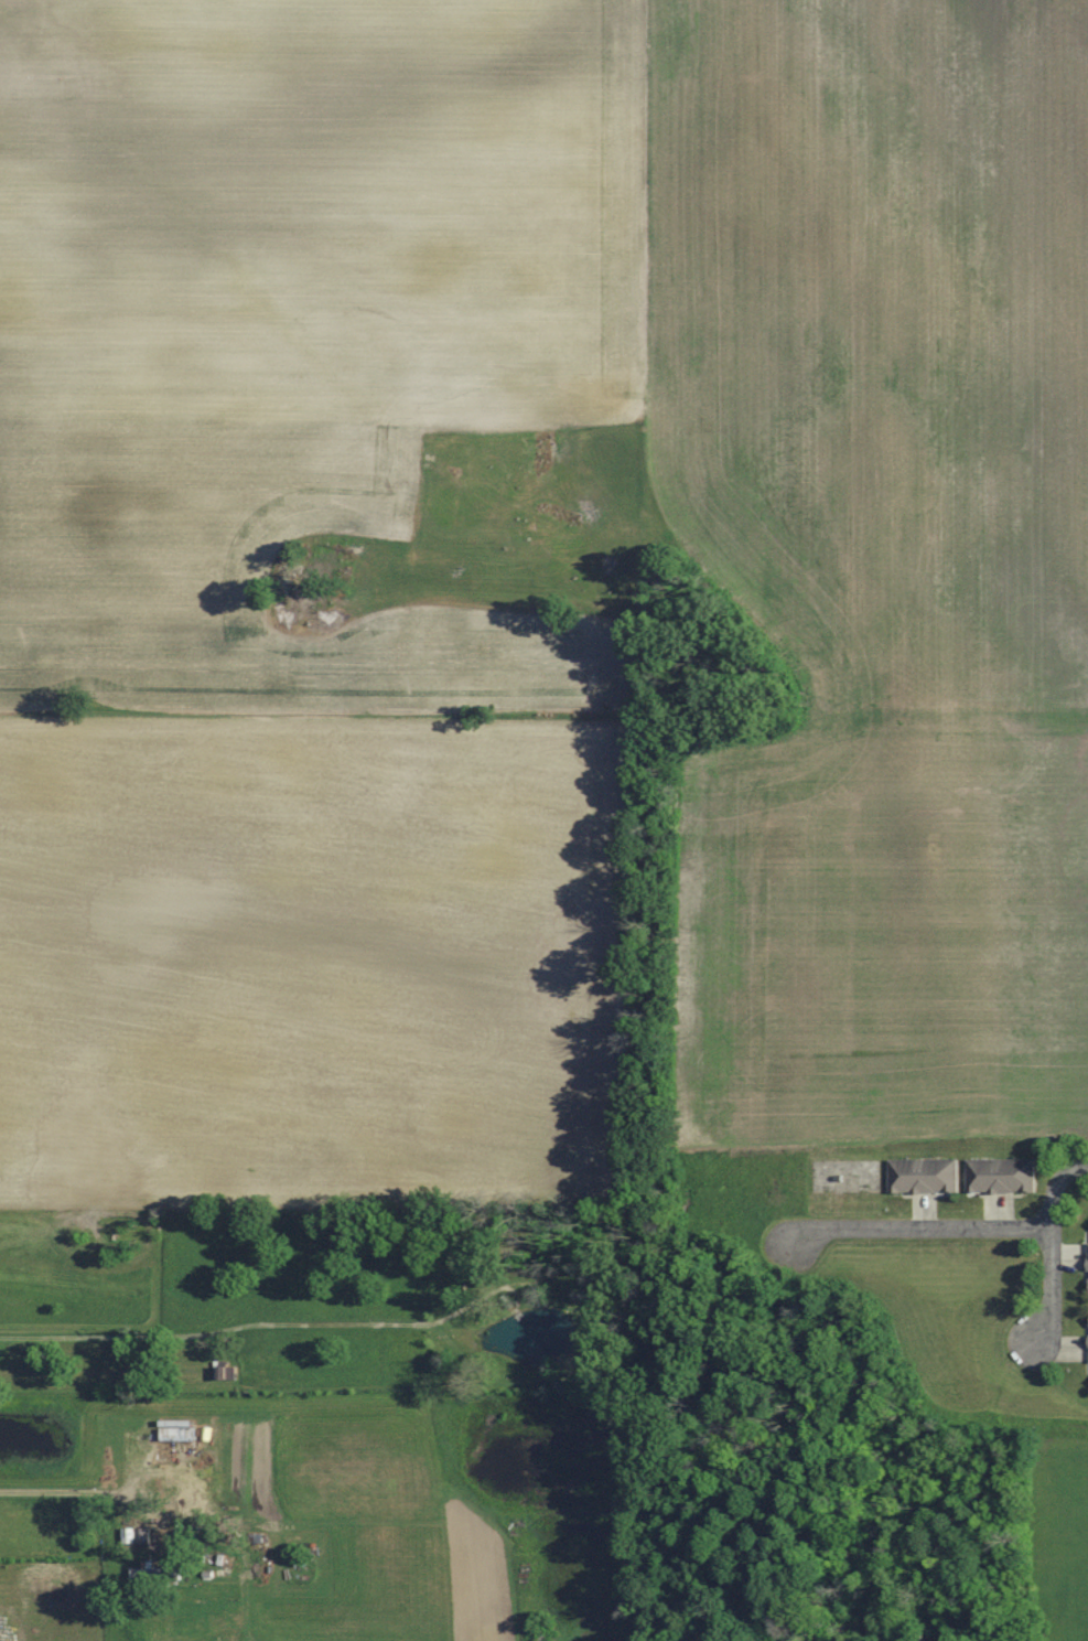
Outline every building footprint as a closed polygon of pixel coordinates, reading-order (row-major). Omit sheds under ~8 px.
[(958,1158),(890,1158),(890,1193),(958,1193),(958,1158)] [(967,1193),(1036,1193),(1036,1158),(967,1158),(967,1193)] [(879,1161),(855,1161),(855,1190),(879,1190),(879,1161)] [(236,1369),(216,1369),(216,1381),(237,1380),(236,1369)] [(196,1441),(196,1428),(161,1428),(161,1441),(196,1441)] [(181,1580),(181,1570),(132,1570),(132,1580),(181,1580)]
